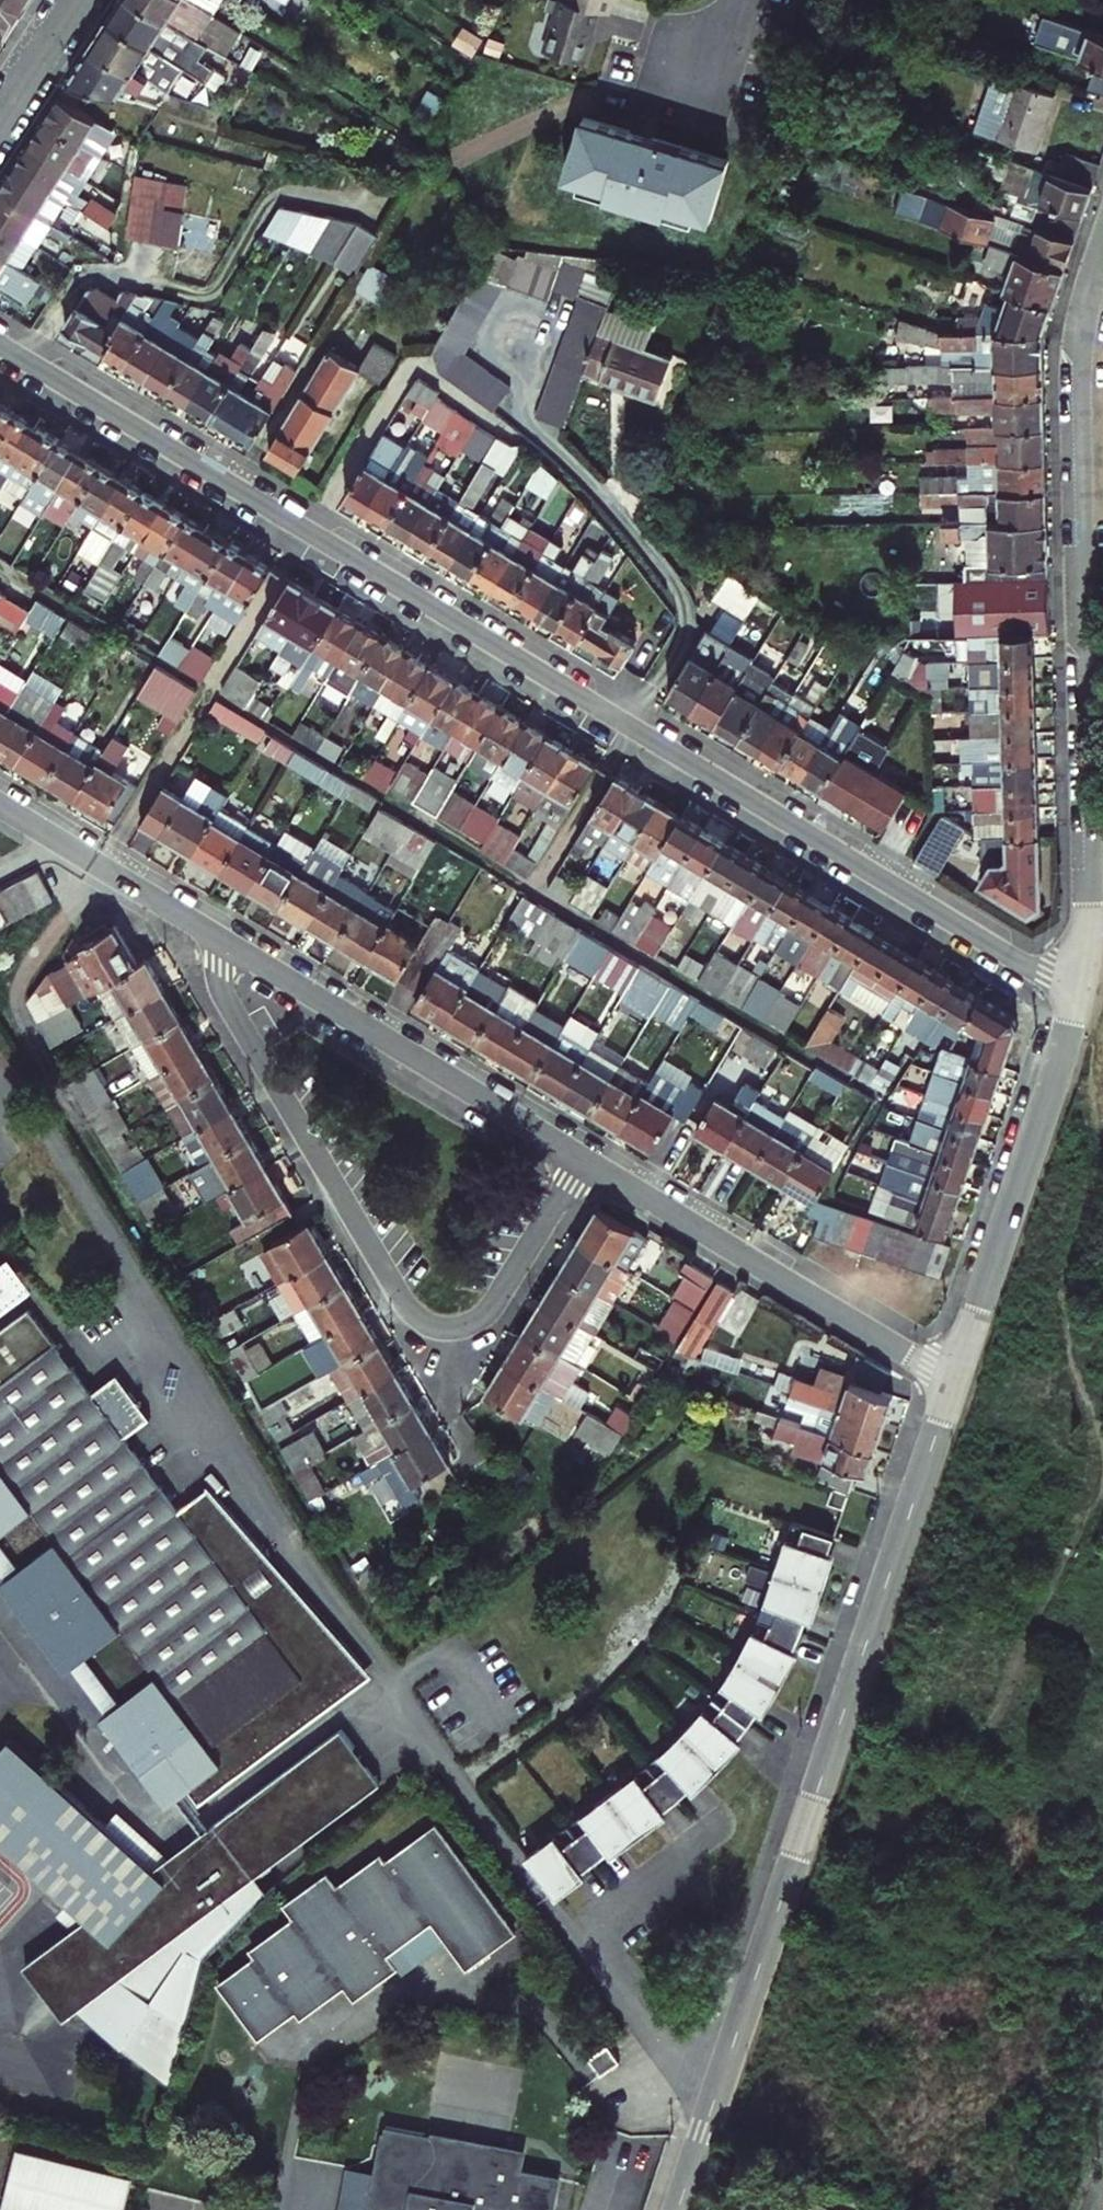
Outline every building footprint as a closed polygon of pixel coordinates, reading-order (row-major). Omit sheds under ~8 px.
[(5,42),(24,13),(3,0),(0,0),(0,39),(5,42)] [(24,13),(33,0),(3,0),(24,13)] [(112,18),(214,86),(235,100),(242,89),(217,71),(202,61),(197,58),(205,45),(138,0),(123,0),(112,18)] [(205,45),(211,48),(228,57),(243,33),(215,15),(191,0),(138,0),(205,45)] [(215,15),(222,4),(224,0),(191,0),(215,15)] [(313,7),(302,0),(294,0),(310,11),(313,7)] [(546,50),(585,61),(600,9),(571,0),(561,0),(546,50)] [(600,9),(609,12),(613,0),(571,0),(600,9)] [(214,86),(112,18),(91,49),(137,70),(170,92),(203,104),(214,86)] [(1102,65),(1102,34),(1080,27),(1075,42),(1030,27),(1026,38),(1098,63),(1102,65)] [(197,58),(202,61),(211,48),(205,45),(197,58)] [(137,70),(91,49),(72,81),(157,109),(164,100),(167,99),(170,92),(137,70)] [(1102,93),(1102,65),(1098,63),(1090,88),(1102,93)] [(986,131),(997,135),(997,137),(1036,150),(1055,95),(1016,81),(1015,84),(1003,80),(986,131)] [(61,97),(46,121),(84,144),(89,147),(98,153),(112,129),(111,128),(61,97)] [(608,187),(606,194),(666,212),(668,205),(696,213),(712,217),(729,159),(652,137),(650,145),(628,139),(630,130),(584,117),(567,175),(581,179),(608,187)] [(785,133),(794,136),(799,120),(790,117),(785,133)] [(46,121),(31,144),(69,168),(84,144),(46,121)] [(118,130),(112,129),(98,153),(102,156),(118,130)] [(652,137),(630,130),(628,139),(650,145),(652,137)] [(31,144),(17,167),(67,200),(108,228),(117,214),(92,199),(90,202),(79,195),(74,191),(83,177),(75,171),(69,168),(31,144)] [(98,153),(89,147),(83,158),(99,168),(105,158),(102,156),(98,153)] [(1059,174),(1094,187),(1102,162),(1067,150),(1059,174)] [(1030,165),(1011,159),(1002,185),(1021,192),(1030,165)] [(1021,192),(1085,214),(1094,187),(1059,174),(1030,165),(1021,192)] [(1,191),(69,234),(75,226),(57,216),(67,200),(17,167),(1,191)] [(75,171),(83,177),(85,172),(77,168),(75,171)] [(129,236),(180,247),(188,212),(194,186),(136,175),(129,236)] [(74,191),(79,195),(88,180),(83,177),(74,191)] [(608,187),(581,179),(579,186),(606,194),(608,187)] [(898,212),(987,240),(995,218),(906,188),(898,212)] [(35,246),(38,247),(49,230),(68,243),(72,236),(69,234),(1,191),(0,193),(0,223),(35,246)] [(1036,225),(1076,239),(1085,214),(1021,192),(1019,200),(1040,207),(1034,225),(1036,225)] [(668,205),(666,212),(694,220),(696,213),(668,205)] [(992,242),(997,244),(1000,236),(1029,246),(1036,225),(1034,225),(997,212),(995,218),(987,240),(992,242)] [(35,246),(0,223),(0,254),(33,274),(39,278),(43,271),(30,263),(36,252),(33,250),(35,246)] [(997,244),(1067,267),(1076,239),(1036,225),(1029,246),(1000,236),(997,244)] [(270,271),(293,234),(268,227),(245,265),(270,271)] [(296,277),(318,240),(293,234),(270,271),(296,277)] [(321,283),(344,246),(318,240),(296,277),(321,283)] [(1013,270),(1007,289),(1011,289),(1054,304),(1067,267),(997,244),(992,242),(986,262),(1013,270)] [(466,353),(506,284),(493,279),(508,253),(495,245),(434,350),(439,369),(494,411),(512,388),(466,353)] [(344,297),(367,260),(344,246),(321,283),(344,297)] [(509,285),(518,259),(508,253),(493,279),(506,284),(509,285)] [(533,260),(560,269),(563,262),(536,253),(533,260)] [(42,280),(0,255),(0,288),(27,304),(42,280)] [(518,259),(509,285),(550,299),(553,289),(560,269),(533,260),(520,255),(518,259)] [(656,324),(610,308),(620,280),(564,260),(563,262),(560,269),(553,289),(579,298),(537,417),(565,427),(584,372),(660,399),(674,358),(647,349),(656,324)] [(108,351),(137,302),(143,292),(126,290),(121,299),(100,286),(91,286),(66,326),(108,351)] [(958,321),(958,330),(1046,328),(1054,304),(1011,289),(1005,305),(988,300),(982,315),(958,315),(958,321)] [(129,364),(168,298),(155,295),(147,308),(137,302),(108,351),(129,364)] [(179,301),(168,298),(129,364),(150,377),(153,379),(161,365),(156,362),(167,344),(170,345),(171,343),(158,335),(166,322),(179,301)] [(197,386),(208,368),(200,363),(225,322),(215,316),(199,343),(171,390),(194,404),(202,389),(197,386)] [(979,364),(1046,362),(1046,328),(958,330),(944,331),(942,331),(901,317),(897,336),(944,344),(944,364),(979,364)] [(943,321),(944,331),(958,330),(958,321),(943,321)] [(171,343),(179,330),(166,322),(158,335),(171,343)] [(244,415),(240,411),(250,394),(252,395),(262,379),(254,374),(280,333),(266,325),(252,350),(213,415),(236,429),(244,415)] [(171,390),(199,343),(179,330),(171,343),(170,345),(167,344),(156,362),(161,365),(153,379),(171,390)] [(398,355),(376,341),(361,367),(331,349),(270,449),(301,468),(362,369),(382,381),(398,355)] [(213,415),(252,350),(241,343),(229,361),(219,355),(211,370),(208,368),(197,386),(202,389),(194,404),(213,415)] [(954,395),(1047,392),(1046,362),(979,364),(944,364),(908,365),(908,378),(954,377),(954,395)] [(244,415),(236,429),(255,441),(298,371),(285,363),(272,385),(262,379),(252,395),(250,394),(240,411),(244,415)] [(429,407),(436,394),(439,389),(418,376),(408,394),(429,407)] [(954,395),(930,395),(931,412),(999,409),(999,426),(1048,425),(1047,392),(954,395)] [(425,413),(445,426),(456,408),(457,407),(436,394),(429,407),(425,413)] [(17,412),(0,401),(0,441),(17,412)] [(422,519),(419,518),(429,501),(430,502),(439,487),(446,477),(437,472),(450,450),(459,456),(480,422),(456,408),(445,426),(428,455),(388,521),(413,535),(422,519)] [(30,442),(26,439),(36,423),(17,412),(0,441),(0,465),(10,471),(20,456),(22,456),(30,442)] [(387,476),(408,442),(417,427),(396,414),(347,496),(370,510),(380,494),(375,491),(384,474),(387,476)] [(31,484),(59,437),(38,424),(36,423),(26,439),(30,442),(22,456),(20,456),(10,471),(23,479),(17,490),(25,494),(31,484)] [(957,461),(1048,458),(1048,425),(999,426),(969,427),(969,444),(935,445),(936,461),(957,461)] [(466,546),(461,543),(471,527),(473,528),(482,513),(474,507),(497,468),(501,471),(516,446),(499,436),(460,499),(432,547),(456,561),(466,546)] [(64,482),(73,468),(69,465),(79,449),(59,437),(31,484),(53,497),(62,481),(64,482)] [(370,510),(388,521),(428,455),(408,442),(387,476),(384,474),(375,491),(380,494),(370,510)] [(65,523),(101,462),(81,450),(79,449),(69,465),(73,468),(64,482),(62,481),(53,497),(64,504),(40,543),(50,548),(52,543),(65,523)] [(520,451),(507,472),(529,485),(540,468),(520,451)] [(946,491),(1049,489),(1048,458),(957,461),(958,475),(945,475),(946,491)] [(121,474),(101,462),(65,523),(77,529),(85,516),(95,522),(104,506),(106,507),(115,493),(111,490),(121,474)] [(104,554),(144,488),(123,476),(121,474),(111,490),(115,493),(106,507),(104,506),(95,522),(107,529),(95,549),(104,554)] [(413,535),(432,547),(460,499),(439,487),(430,502),(429,501),(419,518),(422,519),(413,535)] [(163,500),(144,488),(104,554),(84,587),(106,601),(123,571),(114,565),(128,541),(137,548),(147,532),(148,533),(157,518),(153,516),(163,500)] [(960,521),(1050,519),(1049,489),(946,491),(921,491),(922,504),(941,503),(941,506),(960,506),(960,521)] [(456,561),(475,573),(513,512),(517,505),(504,497),(491,518),(482,513),(473,528),(471,527),(461,543),(466,546),(456,561)] [(148,533),(147,532),(137,548),(135,551),(146,558),(137,574),(147,580),(186,514),(163,500),(153,516),(157,518),(148,533)] [(575,502),(564,519),(579,529),(587,515),(575,502)] [(508,571),(503,568),(512,552),(515,553),(533,524),(513,512),(475,573),(498,586),(508,571)] [(170,569),(179,574),(189,557),(191,559),(200,545),(196,542),(205,525),(186,514),(147,580),(159,587),(170,569)] [(971,635),(1036,633),(1052,633),(1050,519),(960,521),(944,522),(944,536),(944,538),(967,538),(968,583),(910,583),(911,636),(971,635)] [(508,571),(498,586),(516,597),(552,539),(560,527),(549,521),(525,559),(515,553),(512,552),(503,568),(508,571)] [(944,522),(928,522),(928,537),(944,536),(944,522)] [(77,529),(65,523),(52,543),(66,552),(79,531),(77,529)] [(189,606),(229,539),(207,527),(205,525),(196,542),(200,545),(191,559),(189,557),(179,574),(190,581),(179,599),(189,606)] [(605,550),(609,543),(599,537),(592,547),(603,554),(605,550)] [(232,584),(241,570),(238,568),(248,551),(229,539),(189,606),(181,618),(194,626),(212,595),(221,599),(231,583),(232,584)] [(550,597),(546,594),(556,578),(558,579),(567,563),(558,557),(564,547),(552,539),(516,597),(541,613),(550,597)] [(560,624),(603,554),(592,547),(588,554),(586,552),(576,568),(567,563),(558,579),(556,578),(546,594),(550,597),(541,613),(560,624)] [(65,557),(50,548),(36,571),(51,580),(65,557)] [(590,619),(609,588),(600,582),(616,556),(605,550),(603,554),(560,624),(583,638),(593,622),(590,619)] [(218,604),(241,618),(272,566),(248,551),(238,568),(241,570),(232,584),(231,583),(221,599),(218,604)] [(718,592),(750,613),(753,608),(761,595),(731,573),(718,592)] [(281,650),(316,592),(291,577),(252,641),(277,657),(281,650)] [(593,622),(583,638),(625,664),(639,641),(617,627),(623,618),(612,612),(622,596),(609,588),(590,619),(593,622)] [(15,635),(31,609),(1,592),(0,593),(0,626),(15,635)] [(293,684),(340,606),(316,592),(281,650),(294,658),(280,680),(291,687),(293,684)] [(767,624),(774,629),(784,612),(761,595),(753,608),(770,619),(767,624)] [(38,639),(54,611),(41,603),(24,631),(38,639)] [(331,674),(363,620),(340,606),(293,684),(301,689),(316,665),(331,674)] [(88,647),(96,632),(72,618),(63,632),(88,647)] [(358,683),(387,635),(363,620),(331,674),(328,679),(352,693),(358,683)] [(709,628),(670,691),(695,706),(727,651),(732,643),(709,628)] [(796,663),(814,635),(806,628),(788,658),(796,663)] [(96,632),(88,647),(100,654),(109,640),(96,632)] [(972,660),(1036,659),(1036,633),(971,635),(972,660)] [(160,653),(174,660),(184,643),(170,635),(160,653)] [(378,702),(410,649),(387,635),(358,683),(373,693),(371,698),(378,702)] [(785,644),(770,635),(754,661),(769,669),(785,644)] [(900,663),(906,652),(907,650),(886,637),(879,649),(900,663)] [(180,665),(204,679),(215,661),(191,647),(180,665)] [(401,716),(433,663),(410,649),(378,702),(392,711),(379,733),(387,738),(401,716)] [(727,651),(695,706),(718,720),(741,683),(731,677),(742,660),(727,651)] [(129,662),(143,671),(150,661),(134,652),(129,662)] [(900,663),(893,674),(910,685),(924,663),(906,652),(900,663)] [(972,684),(1037,682),(1036,659),(972,660),(971,660),(972,684)] [(928,685),(943,685),(949,685),(949,670),(956,670),(956,660),(928,661),(928,685)] [(754,661),(749,669),(767,680),(773,672),(769,669),(754,661)] [(139,694),(179,720),(199,688),(158,663),(139,694)] [(394,781),(407,760),(424,730),(457,677),(433,663),(401,716),(414,724),(396,753),(383,745),(370,767),(394,781)] [(254,694),(263,680),(239,665),(223,690),(248,705),(254,694)] [(718,720),(742,735),(773,684),(767,680),(749,669),(741,683),(718,720)] [(28,680),(57,698),(63,688),(34,670),(28,680)] [(448,745),(480,691),(457,677),(424,730),(448,745)] [(38,729),(57,698),(28,680),(21,691),(0,726),(0,750),(4,752),(19,761),(38,729)] [(21,691),(3,680),(0,685),(0,726),(21,691)] [(762,747),(796,693),(775,680),(773,684),(742,735),(762,747)] [(784,761),(812,715),(818,705),(828,688),(817,680),(805,698),(796,693),(762,747),(784,761)] [(973,709),(1037,706),(1037,682),(972,684),(973,709)] [(928,685),(929,711),(943,710),(943,685),(928,685)] [(448,745),(471,759),(503,705),(480,691),(448,745)] [(278,708),(254,694),(248,705),(271,719),(278,708)] [(267,729),(265,728),(242,714),(218,699),(213,707),(262,737),(267,729)] [(471,759),(494,773),(527,719),(503,705),(471,759)] [(818,705),(812,715),(822,721),(828,711),(818,705)] [(1038,731),(1037,706),(973,709),(973,734),(990,733),(1038,731)] [(804,774),(824,741),(815,736),(824,722),(822,721),(812,715),(784,761),(804,774)] [(550,734),(527,719),(494,773),(517,787),(550,734)] [(318,748),(326,734),(310,725),(303,738),(318,748)] [(826,786),(853,741),(832,727),(824,741),(804,774),(826,786)] [(38,729),(19,761),(33,769),(48,778),(67,746),(38,729)] [(62,787),(77,797),(106,750),(76,731),(67,746),(48,778),(62,787)] [(974,760),(1038,756),(1038,731),(990,733),(991,744),(974,745),(974,760)] [(991,744),(990,733),(973,734),(974,745),(991,744)] [(297,748),(274,734),(266,746),(290,760),(297,748)] [(344,745),(326,734),(318,748),(337,759),(344,745)] [(541,801),(574,748),(550,734),(517,787),(541,801)] [(963,745),(962,735),(929,736),(930,746),(963,745)] [(106,750),(77,797),(98,809),(118,822),(140,785),(115,770),(130,745),(114,736),(106,750)] [(297,748),(290,760),(318,778),(326,765),(297,748)] [(597,762),(574,748),(541,801),(537,809),(551,817),(529,854),(514,846),(505,861),(529,875),(597,762)] [(930,762),(945,761),(950,761),(949,752),(930,753),(930,762)] [(973,770),(973,785),(1039,782),(1038,756),(974,760),(964,760),(964,771),(973,770)] [(845,759),(822,800),(882,839),(909,795),(845,759)] [(417,795),(430,774),(407,760),(394,781),(417,795)] [(930,762),(931,787),(943,786),(946,786),(945,761),(930,762)] [(439,812),(459,778),(436,765),(430,774),(417,795),(415,799),(439,812)] [(355,782),(339,773),(330,788),(346,798),(355,782)] [(607,843),(640,788),(617,774),(549,887),(572,901),(582,884),(569,877),(594,835),(607,843)] [(169,836),(194,851),(221,806),(228,794),(197,775),(185,795),(167,784),(145,821),(169,836)] [(368,815),(379,797),(360,785),(355,782),(346,798),(344,801),(368,815)] [(992,797),(992,809),(1040,806),(1039,782),(973,785),(973,797),(992,797)] [(629,855),(662,801),(640,788),(607,843),(629,855)] [(453,789),(439,812),(463,826),(476,803),(477,802),(453,789)] [(650,868),(683,814),(662,801),(629,855),(650,868)] [(499,816),(476,803),(463,826),(486,839),(498,820),(499,816)] [(209,860),(224,869),(251,824),(221,806),(194,851),(209,860)] [(365,832),(379,841),(383,835),(398,843),(410,823),(382,806),(365,832)] [(1040,806),(992,809),(966,810),(966,818),(974,822),(974,835),(984,834),(1040,831),(1040,806)] [(672,882),(705,827),(683,814),(650,868),(672,882)] [(939,874),(965,829),(942,816),(916,860),(939,874)] [(514,846),(522,834),(498,820),(486,839),(482,846),(505,861),(514,846)] [(393,852),(422,869),(439,840),(410,823),(398,843),(394,850),(393,852)] [(238,877),(253,886),(279,842),(251,824),(224,869),(238,877)] [(693,895),(726,840),(705,827),(672,882),(693,895)] [(279,842),(253,886),(268,895),(282,904),(308,860),(317,846),(287,828),(279,842)] [(1003,861),(993,861),(981,880),(1029,910),(1042,904),(1040,831),(984,834),(984,841),(992,841),(992,846),(1008,846),(1008,857),(1003,861)] [(383,835),(379,841),(394,850),(398,843),(383,835)] [(747,852),(726,840),(693,895),(675,926),(670,934),(680,940),(704,901),(714,907),(747,852)] [(992,846),(993,861),(1003,861),(1008,857),(1008,846),(992,846)] [(388,860),(417,878),(422,869),(393,852),(388,860)] [(769,866),(747,852),(714,907),(726,914),(727,912),(737,918),(769,866)] [(297,913),(311,921),(338,878),(308,860),(282,904),(297,913)] [(790,879),(769,866),(737,918),(733,924),(739,928),(741,928),(742,926),(745,929),(744,930),(745,932),(755,938),(757,934),(790,879)] [(32,871),(25,875),(40,904),(54,897),(39,868),(32,871)] [(326,930),(340,939),(368,893),(370,890),(341,873),(338,878),(311,921),(326,930)] [(593,913),(610,886),(588,873),(582,884),(572,901),(593,913)] [(18,879),(10,883),(26,912),(40,904),(25,875),(18,879)] [(812,891),(790,879),(757,934),(767,939),(776,925),(787,932),(812,891)] [(11,920),(26,912),(10,883),(3,887),(0,888),(0,899),(11,920)] [(834,905),(812,891),(787,932),(779,946),(800,960),(834,905)] [(354,948),(369,957),(397,910),(368,893),(340,939),(354,948)] [(510,918),(540,936),(555,910),(526,893),(510,918)] [(11,920),(0,899),(0,928),(11,920)] [(637,940),(653,913),(631,899),(622,915),(615,927),(637,940)] [(390,970),(412,983),(449,923),(437,915),(433,923),(401,903),(397,910),(369,957),(390,970)] [(855,918),(834,905),(800,960),(796,967),(805,972),(809,965),(821,973),(855,918)] [(615,927),(622,915),(608,907),(601,918),(615,927)] [(561,967),(584,928),(555,910),(540,936),(532,949),(561,967)] [(658,952),(670,934),(675,926),(653,913),(637,940),(658,952)] [(876,930),(855,918),(821,973),(843,985),(876,930)] [(433,1012),(448,1021),(475,975),(480,967),(449,948),(460,930),(449,923),(412,983),(425,990),(418,1003),(433,1012)] [(69,960),(60,966),(52,970),(47,973),(27,1000),(39,1021),(70,1003),(90,991),(138,964),(115,925),(86,943),(85,946),(67,957),(69,960)] [(589,985),(597,973),(613,946),(584,928),(561,967),(589,985)] [(718,949),(726,936),(714,929),(703,947),(715,954),(718,949)] [(919,957),(876,930),(843,985),(853,991),(855,991),(856,990),(860,992),(859,994),(860,995),(869,1001),(871,1001),(872,999),(876,1002),(875,1003),(876,1005),(886,1011),(919,957)] [(597,973),(625,990),(642,963),(613,946),(597,973)] [(722,991),(740,962),(718,949),(715,954),(700,978),(722,991)] [(940,969),(919,957),(886,1011),(907,1024),(940,969)] [(116,1016),(165,987),(148,958),(138,964),(90,991),(95,1000),(103,995),(116,1016)] [(744,1004),(761,975),(740,962),(722,991),(744,1004)] [(653,1009),(670,981),(642,963),(625,990),(616,1006),(644,1023),(653,1009)] [(936,1022),(961,982),(940,969),(907,1024),(917,1030),(926,1016),(936,1022)] [(463,1030),(477,1039),(505,993),(475,975),(448,1021),(463,1030)] [(761,975),(744,1004),(766,1017),(782,991),(783,988),(761,975)] [(653,1009),(683,1028),(693,1011),(700,998),(670,981),(653,1009)] [(961,982),(936,1022),(926,1038),(945,1044),(952,1047),(954,1043),(958,1037),(968,1021),(971,1016),(983,996),(961,982)] [(133,1045),(182,1017),(165,987),(116,1016),(133,1045)] [(782,991),(766,1017),(787,1030),(803,1004),(782,991)] [(507,1057),(535,1010),(505,993),(477,1039),(492,1048),(507,1057)] [(952,1047),(1004,1065),(1017,1026),(1012,1013),(983,996),(971,1016),(990,1026),(988,1032),(984,1043),(981,1052),(976,1051),(963,1046),(954,1043),(952,1047)] [(693,1011),(701,1015),(736,1037),(744,1024),(700,998),(693,1011)] [(84,1027),(70,1003),(39,1021),(54,1045),(84,1027)] [(803,1004),(787,1030),(808,1042),(824,1016),(803,1004)] [(824,1016),(808,1042),(851,1068),(859,1056),(831,1039),(845,1015),(830,1006),(824,1016)] [(521,1065),(536,1074),(563,1028),(535,1010),(507,1057),(521,1065)] [(674,1060),(701,1015),(693,1011),(683,1028),(666,1055),(674,1060)] [(600,1031),(572,1014),(563,1028),(592,1046),(598,1036),(600,1031)] [(971,1016),(968,1021),(988,1032),(990,1026),(971,1016)] [(199,1046),(182,1017),(133,1045),(150,1075),(199,1046)] [(550,1083),(564,1092),(592,1046),(563,1028),(536,1074),(550,1083)] [(767,1063),(778,1045),(756,1032),(745,1050),(767,1063)] [(598,1036),(592,1046),(621,1063),(626,1053),(598,1036)] [(958,1037),(954,1043),(963,1046),(966,1041),(958,1037)] [(916,1053),(922,1043),(916,1040),(910,1049),(916,1053)] [(937,1068),(997,1088),(1004,1065),(952,1047),(945,1044),(937,1068)] [(199,1046),(150,1075),(168,1105),(217,1076),(199,1046)] [(593,1109),(621,1063),(592,1046),(564,1092),(578,1100),(593,1109)] [(771,1073),(801,1091),(811,1073),(815,1068),(785,1050),(771,1073)] [(880,1068),(873,1081),(885,1088),(903,1058),(899,1055),(895,1062),(888,1057),(880,1068)] [(859,1056),(851,1068),(873,1081),(880,1068),(859,1056)] [(899,1082),(916,1088),(924,1063),(912,1060),(899,1082)] [(811,1073),(840,1091),(847,1080),(845,1079),(818,1062),(815,1068),(811,1073)] [(608,1117),(623,1126),(650,1081),(621,1063),(593,1109),(608,1117)] [(111,1097),(94,1068),(70,1081),(87,1111),(111,1097)] [(929,1092),(988,1112),(997,1088),(937,1068),(934,1079),(935,1081),(936,1084),(934,1085),(932,1085),(929,1092)] [(650,1081),(623,1126),(639,1136),(655,1146),(675,1113),(686,1120),(705,1089),(694,1082),(685,1097),(663,1084),(667,1077),(657,1070),(650,1081)] [(185,1134),(234,1105),(217,1076),(168,1105),(185,1134)] [(840,1091),(869,1109),(876,1097),(847,1080),(840,1091)] [(923,1110),(921,1115),(981,1136),(988,1112),(929,1092),(916,1088),(899,1082),(890,1095),(916,1103),(919,1096),(927,1099),(926,1104),(928,1105),(928,1107),(926,1109),(923,1110)] [(713,1136),(728,1145),(747,1113),(718,1095),(699,1128),(713,1136)] [(129,1128),(111,1097),(87,1111),(105,1141),(123,1131),(129,1128)] [(743,1154),(757,1163),(785,1117),(782,1114),(756,1098),(747,1113),(728,1145),(743,1154)] [(782,1114),(785,1117),(791,1107),(788,1104),(782,1114)] [(251,1134),(234,1105),(185,1134),(202,1163),(251,1134)] [(785,1117),(814,1134),(820,1124),(791,1107),(785,1117)] [(913,1140),(972,1160),(981,1136),(921,1115),(918,1127),(920,1129),(920,1131),(918,1133),(916,1133),(913,1140)] [(772,1171),(786,1180),(814,1134),(785,1117),(757,1163),(772,1171)] [(814,1134),(839,1149),(845,1139),(820,1124),(814,1134)] [(123,1131),(105,1141),(123,1170),(140,1161),(123,1131)] [(219,1192),(268,1164),(251,1134),(202,1163),(219,1192)] [(802,1189),(817,1199),(844,1152),(839,1149),(814,1134),(786,1180),(802,1189)] [(965,1184),(972,1160),(913,1140),(899,1135),(891,1159),(965,1184)] [(897,1187),(957,1207),(965,1184),(891,1159),(883,1182),(897,1187)] [(154,1184),(140,1161),(123,1170),(136,1194),(154,1184)] [(202,1163),(190,1170),(200,1187),(206,1184),(213,1195),(219,1192),(202,1163)] [(240,1241),(295,1209),(268,1164),(219,1192),(226,1205),(239,1197),(250,1216),(231,1227),(240,1241)] [(181,1214),(164,1185),(140,1199),(157,1228),(181,1214)] [(889,1212),(948,1232),(957,1207),(897,1187),(894,1199),(895,1200),(896,1203),(894,1204),(892,1205),(889,1212)] [(810,1211),(822,1215),(826,1202),(817,1199),(810,1211)] [(831,1238),(842,1207),(826,1202),(822,1215),(816,1232),(824,1235),(831,1238)] [(601,1207),(582,1239),(631,1269),(650,1236),(601,1207)] [(857,1213),(842,1207),(831,1238),(839,1241),(847,1243),(857,1213)] [(873,1218),(857,1213),(847,1243),(854,1246),(862,1249),(873,1218)] [(889,1223),(873,1218),(862,1249),(870,1252),(878,1254),(889,1223)] [(274,1241),(283,1256),(269,1264),(279,1280),(328,1251),(310,1220),(274,1241)] [(904,1229),(889,1223),(878,1254),(886,1257),(894,1259),(904,1229)] [(920,1234),(904,1229),(894,1259),(901,1262),(909,1265),(920,1234)] [(936,1240),(920,1234),(909,1265),(917,1267),(925,1270),(936,1240)] [(582,1239),(563,1269),(612,1299),(631,1269),(582,1239)] [(941,1276),(951,1245),(936,1240),(925,1270),(933,1273),(941,1276)] [(261,1249),(269,1264),(283,1256),(274,1241),(261,1249)] [(296,1310),(346,1281),(328,1251),(279,1280),(296,1310)] [(695,1308),(715,1275),(689,1259),(682,1271),(687,1274),(674,1295),(677,1297),(695,1308)] [(677,1350),(695,1356),(742,1278),(726,1268),(677,1350)] [(563,1269),(544,1300),(595,1330),(596,1331),(614,1300),(612,1299),(563,1269)] [(314,1339),(363,1310),(346,1281),(296,1310),(314,1339)] [(12,1300),(0,1283),(0,1309),(12,1300)] [(677,1297),(658,1327),(676,1337),(695,1308),(677,1297)] [(544,1300),(526,1330),(576,1361),(595,1330),(544,1300)] [(370,1674),(211,1484),(179,1507),(31,1307),(0,1330),(0,1530),(1,1530),(23,1560),(3,1575),(68,1664),(88,1649),(122,1696),(102,1710),(168,1799),(188,1784),(199,1800),(225,1781),(290,1727),(293,1731),(370,1674)] [(242,1322),(233,1307),(204,1325),(212,1339),(242,1322)] [(314,1339),(306,1344),(322,1373),(333,1367),(380,1339),(363,1310),(314,1339)] [(526,1330),(507,1361),(557,1391),(563,1395),(582,1364),(576,1361),(526,1330)] [(350,1397),(397,1369),(380,1339),(333,1367),(350,1397)] [(657,1369),(665,1355),(642,1341),(634,1354),(657,1369)] [(259,1371),(242,1342),(228,1350),(245,1380),(259,1371)] [(777,1384),(793,1389),(885,1420),(894,1393),(883,1389),(889,1371),(859,1354),(851,1376),(824,1367),(818,1383),(781,1370),(777,1384)] [(557,1391),(507,1361),(489,1392),(538,1422),(557,1391)] [(249,1388),(270,1376),(265,1367),(259,1371),(245,1380),(249,1388)] [(350,1397),(367,1426),(415,1399),(397,1369),(350,1397)] [(275,1400),(280,1397),(270,1376),(249,1388),(262,1408),(275,1400)] [(309,1381),(286,1394),(294,1408),(317,1394),(309,1381)] [(766,1396),(788,1403),(793,1389),(777,1384),(771,1381),(766,1396)] [(806,1409),(802,1421),(877,1446),(885,1420),(793,1389),(788,1403),(806,1409)] [(620,1429),(630,1413),(598,1394),(588,1409),(620,1429)] [(432,1428),(415,1399),(367,1426),(376,1442),(367,1448),(375,1461),(432,1428)] [(277,1439),(293,1431),(275,1400),(262,1408),(277,1439)] [(877,1446),(802,1421),(759,1407),(753,1425),(775,1432),(777,1426),(800,1434),(795,1445),(828,1456),(859,1467),(869,1470),(877,1446)] [(620,1429),(588,1409),(576,1430),(593,1441),(591,1444),(606,1453),(608,1450),(614,1453),(626,1433),(620,1429)] [(620,1429),(626,1433),(636,1417),(630,1413),(620,1429)] [(357,1432),(367,1448),(376,1442),(367,1426),(357,1432)] [(451,1460),(432,1428),(375,1461),(361,1469),(368,1481),(388,1469),(408,1503),(423,1495),(415,1482),(451,1460)] [(314,1432),(283,1450),(294,1469),(308,1461),(325,1451),(314,1432)] [(852,1487),(859,1467),(828,1456),(821,1476),(852,1487)] [(294,1469),(311,1499),(326,1490),(308,1461),(294,1469)] [(311,1499),(324,1522),(339,1513),(326,1490),(311,1499)] [(837,1532),(795,1516),(778,1567),(826,1582),(831,1565),(826,1563),(837,1532)] [(338,1545),(352,1537),(349,1532),(335,1540),(338,1545)] [(352,1537),(338,1545),(341,1551),(355,1543),(352,1537)] [(771,1585),(761,1609),(805,1631),(815,1597),(822,1599),(826,1582),(778,1567),(752,1558),(747,1575),(771,1585)] [(801,1630),(761,1609),(737,1652),(782,1677),(792,1660),(786,1658),(801,1630)] [(653,1759),(529,1851),(558,1891),(574,1880),(570,1875),(623,1836),(628,1842),(658,1819),(656,1813),(680,1795),(705,1770),(708,1773),(733,1747),(729,1743),(752,1719),(767,1690),(774,1693),(782,1677),(737,1652),(717,1693),(653,1759)] [(11,1735),(0,1748),(0,1836),(68,1898),(88,1916),(26,1961),(46,1989),(58,1979),(172,2086),(204,1958),(270,1892),(256,1873),(383,1780),(344,1727),(156,1866),(11,1735)] [(437,1821),(387,1858),(382,1851),(338,1883),(328,1869),(285,1900),(295,1914),(251,1946),(257,1954),(219,1981),(260,2036),(297,2009),(302,2015),(346,1983),(355,1996),(398,1965),(388,1952),(407,1938),(398,1926),(424,1907),(433,1919),(466,1965),(516,1928),(437,1821)] [(398,1926),(407,1938),(433,1919),(424,1907),(398,1926)] [(620,2059),(608,2042),(589,2056),(601,2072),(620,2059)] [(552,2209),(556,2185),(551,2175),(519,2169),(521,2159),(515,2148),(500,2145),(491,2153),(490,2164),(479,2162),(481,2151),(474,2140),(453,2137),(444,2143),(441,2155),(422,2151),(426,2132),(386,2125),(371,2209),(550,2209),(552,2209)] [(133,2175),(19,2146),(4,2204),(27,2209),(124,2209),(133,2175)]
